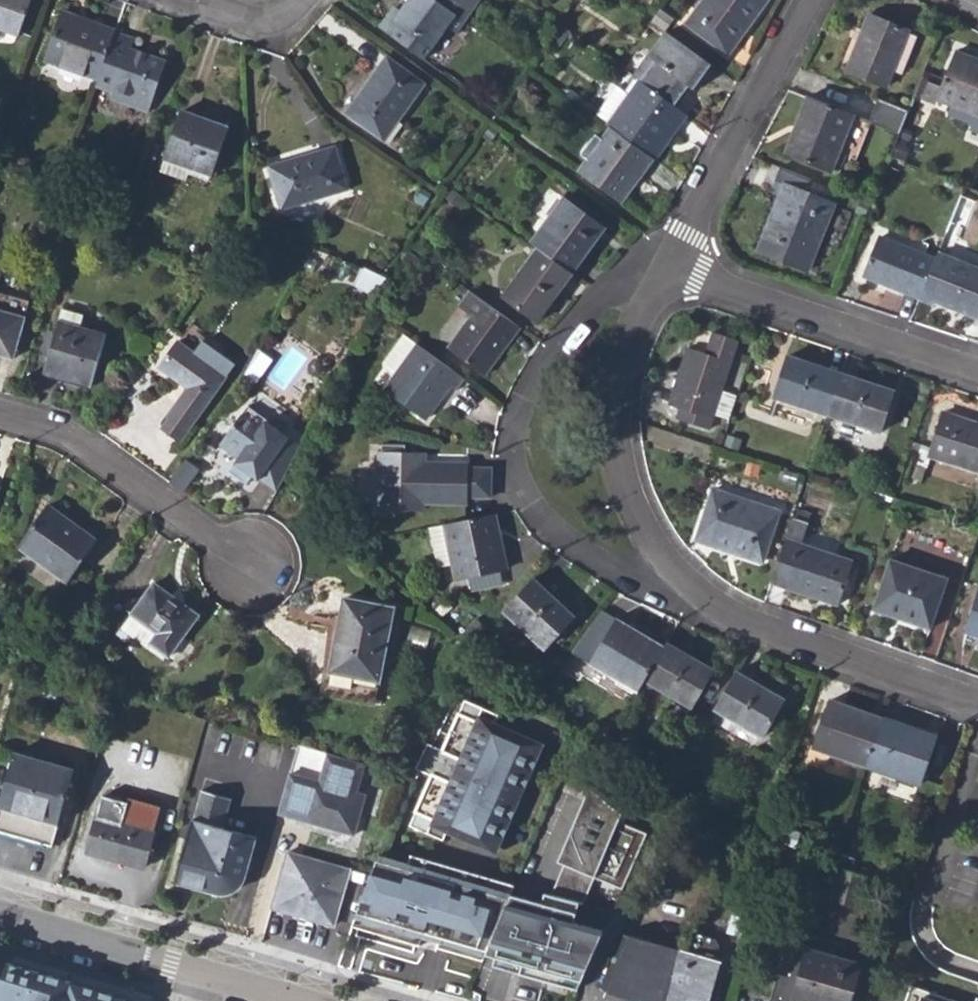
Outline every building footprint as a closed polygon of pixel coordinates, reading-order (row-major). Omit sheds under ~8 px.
[(19,35),(31,0),(0,0),(0,28),(1,28),(19,35)] [(449,26),(456,30),(464,19),(438,0),(409,0),(401,10),(396,17),(391,14),(381,27),(424,58),(449,26)] [(478,0),(438,0),(464,19),(478,0)] [(750,25),(769,0),(703,0),(686,22),(723,50),(746,22),(750,25)] [(396,17),(401,10),(396,6),(391,14),(396,17)] [(81,16),(65,9),(47,59),(99,78),(115,35),(79,21),(81,16)] [(886,85),(908,29),(869,14),(847,70),(886,85)] [(115,35),(117,29),(81,16),(79,21),(115,35)] [(729,55),(750,25),(746,22),(723,50),(729,55)] [(116,88),(115,92),(115,94),(151,107),(168,60),(131,47),(135,37),(117,29),(115,35),(99,78),(99,81),(116,88)] [(639,80),(673,105),(688,85),(693,88),(711,64),(666,32),(633,76),(639,80)] [(957,50),(937,100),(977,116),(977,64),(970,61),(972,56),(957,50)] [(384,139),(425,83),(387,55),(346,112),(384,139)] [(654,158),(656,159),(665,146),(660,142),(673,125),(678,128),(688,116),(673,105),(639,80),(629,95),(617,86),(597,113),(609,122),(607,123),(611,126),(654,158)] [(115,92),(116,88),(99,81),(97,85),(115,92)] [(113,98),(149,111),(151,107),(115,94),(113,98)] [(868,120),(807,95),(784,153),(838,175),(846,155),(857,160),(872,124),(899,135),(909,110),(878,97),(868,120)] [(210,180),(228,127),(184,110),(164,163),(210,180)] [(678,128),(673,125),(660,142),(665,146),(678,128)] [(622,201),(654,158),(611,126),(602,138),(587,158),(579,170),(622,201)] [(904,161),(909,147),(906,146),(909,139),(899,135),(890,156),(904,161)] [(587,158),(602,138),(599,136),(584,156),(587,158)] [(282,207),(348,188),(336,145),(271,166),(282,207)] [(160,174),(186,184),(188,177),(208,185),(210,180),(164,163),(160,174)] [(776,222),(789,186),(783,184),(769,220),(776,222)] [(757,249),(808,269),(834,204),(789,186),(776,222),(769,220),(757,249)] [(538,246),(573,272),(606,226),(565,196),(532,241),(538,246)] [(935,258),(881,235),(865,275),(920,297),(935,258)] [(502,296),(538,322),(573,272),(538,246),(502,296)] [(936,298),(977,314),(977,269),(938,252),(935,258),(920,297),(933,302),(936,298)] [(483,372),(497,352),(500,355),(521,326),(483,299),(470,289),(459,305),(472,314),(449,347),(483,372)] [(30,301),(0,292),(0,355),(14,359),(30,301)] [(80,328),(83,315),(63,309),(59,322),(80,328)] [(44,373),(91,387),(107,336),(80,328),(59,322),(44,373)] [(680,407),(676,418),(708,429),(738,338),(713,329),(705,352),(687,346),(668,404),(680,407)] [(386,388),(426,419),(436,405),(432,403),(447,383),(451,386),(456,390),(465,378),(418,345),(404,335),(382,365),(396,375),(386,388)] [(179,342),(160,367),(188,389),(167,417),(170,419),(162,429),(180,442),(228,377),(227,376),(234,366),(217,354),(218,352),(203,341),(195,353),(179,342)] [(247,372),(261,378),(272,355),(258,348),(247,372)] [(486,375),(500,355),(497,352),(483,372),(486,375)] [(841,371),(788,354),(774,396),(827,413),(841,371)] [(879,431),(893,389),(841,371),(827,413),(879,431)] [(451,386),(447,383),(432,403),(436,405),(451,386)] [(717,413),(730,417),(739,391),(726,387),(717,413)] [(267,420),(248,406),(220,444),(238,458),(229,471),(246,484),(253,474),(276,491),(300,445),(266,421),(267,420)] [(977,468),(977,425),(972,423),(973,418),(944,408),(929,455),(957,464),(958,460),(977,468)] [(427,462),(427,454),(406,454),(406,445),(383,444),(382,453),(380,453),(379,509),(426,510),(426,503),(467,504),(468,497),(492,497),(493,468),(468,467),(468,463),(427,462)] [(977,470),(977,468),(958,460),(957,464),(977,472),(977,470)] [(921,479),(925,467),(912,463),(908,475),(921,479)] [(733,547),(732,552),(761,562),(779,511),(714,489),(698,535),(733,547)] [(67,583),(98,541),(50,505),(19,547),(67,583)] [(453,565),(456,579),(500,570),(493,533),(499,531),(496,514),(445,525),(453,565)] [(839,605),(854,560),(801,542),(808,522),(792,517),(770,582),(839,605)] [(438,567),(453,565),(445,525),(429,528),(438,567)] [(500,570),(506,569),(499,531),(493,533),(500,570)] [(732,552),(733,547),(698,535),(696,540),(732,552)] [(930,628),(948,577),(891,558),(873,609),(930,628)] [(544,648),(574,615),(533,578),(504,610),(544,648)] [(158,634),(150,644),(169,657),(200,616),(155,583),(132,615),(158,634)] [(965,632),(977,636),(977,592),(965,632)] [(379,682),(393,608),(345,599),(331,673),(379,682)] [(121,629),(147,649),(150,644),(158,634),(132,615),(121,629)] [(606,673),(637,691),(644,680),(664,647),(616,618),(590,663),(592,664),(606,673)] [(691,708),(713,670),(667,642),(664,647),(644,680),(691,708)] [(585,674),(600,683),(606,673),(592,664),(585,674)] [(761,737),(783,698),(735,670),(713,708),(761,737)] [(450,692),(427,741),(441,748),(464,698),(450,692)] [(427,741),(414,770),(430,777),(409,828),(443,841),(447,833),(496,852),(544,742),(494,720),(498,713),(464,698),(441,748),(427,741)] [(883,717),(830,698),(814,747),(867,766),(883,717)] [(918,786),(935,735),(883,717),(867,766),(866,768),(918,786)] [(52,845),(58,825),(75,768),(16,751),(0,805),(0,830),(52,845)] [(354,835),(366,795),(356,793),(364,764),(327,754),(319,782),(290,775),(279,814),(354,835)] [(219,894),(226,894),(232,892),(239,887),(242,884),(243,881),(256,836),(225,826),(233,799),(218,794),(223,775),(207,770),(201,789),(203,790),(195,819),(194,818),(175,882),(219,894)] [(430,777),(414,770),(393,821),(409,828),(430,777)] [(601,794),(595,806),(619,817),(622,812),(601,794)] [(144,870),(162,806),(130,797),(127,804),(103,797),(87,854),(144,870)] [(619,817),(595,806),(582,836),(606,847),(602,854),(579,843),(572,857),(596,868),(593,875),(622,888),(647,832),(618,820),(619,817)] [(582,836),(579,843),(602,854),(606,847),(582,836)] [(299,907),(301,901),(312,903),(310,910),(334,927),(351,868),(318,859),(288,851),(283,866),(272,909),(299,907)] [(365,891),(356,916),(376,924),(374,932),(419,948),(422,940),(484,955),(510,895),(514,886),(453,869),(411,857),(407,866),(379,855),(365,891)] [(572,857),(569,864),(593,875),(596,868),(572,857)] [(553,906),(510,895),(484,955),(521,964),(518,974),(551,982),(577,988),(603,929),(574,921),(579,901),(558,895),(553,906)] [(334,927),(310,910),(312,903),(301,901),(299,907),(272,909),(334,927)] [(747,911),(733,907),(725,931),(739,935),(747,911)] [(376,924),(356,916),(353,924),(374,932),(376,924)] [(720,961),(681,949),(622,932),(601,988),(634,1000),(709,1000),(720,961)] [(422,940),(419,948),(436,954),(437,951),(482,961),(484,955),(422,940)] [(863,964),(842,958),(788,942),(770,1000),(852,1000),(863,964)] [(0,959),(0,1000),(138,1000),(0,959)] [(911,985),(905,1000),(957,1000),(911,985)]
